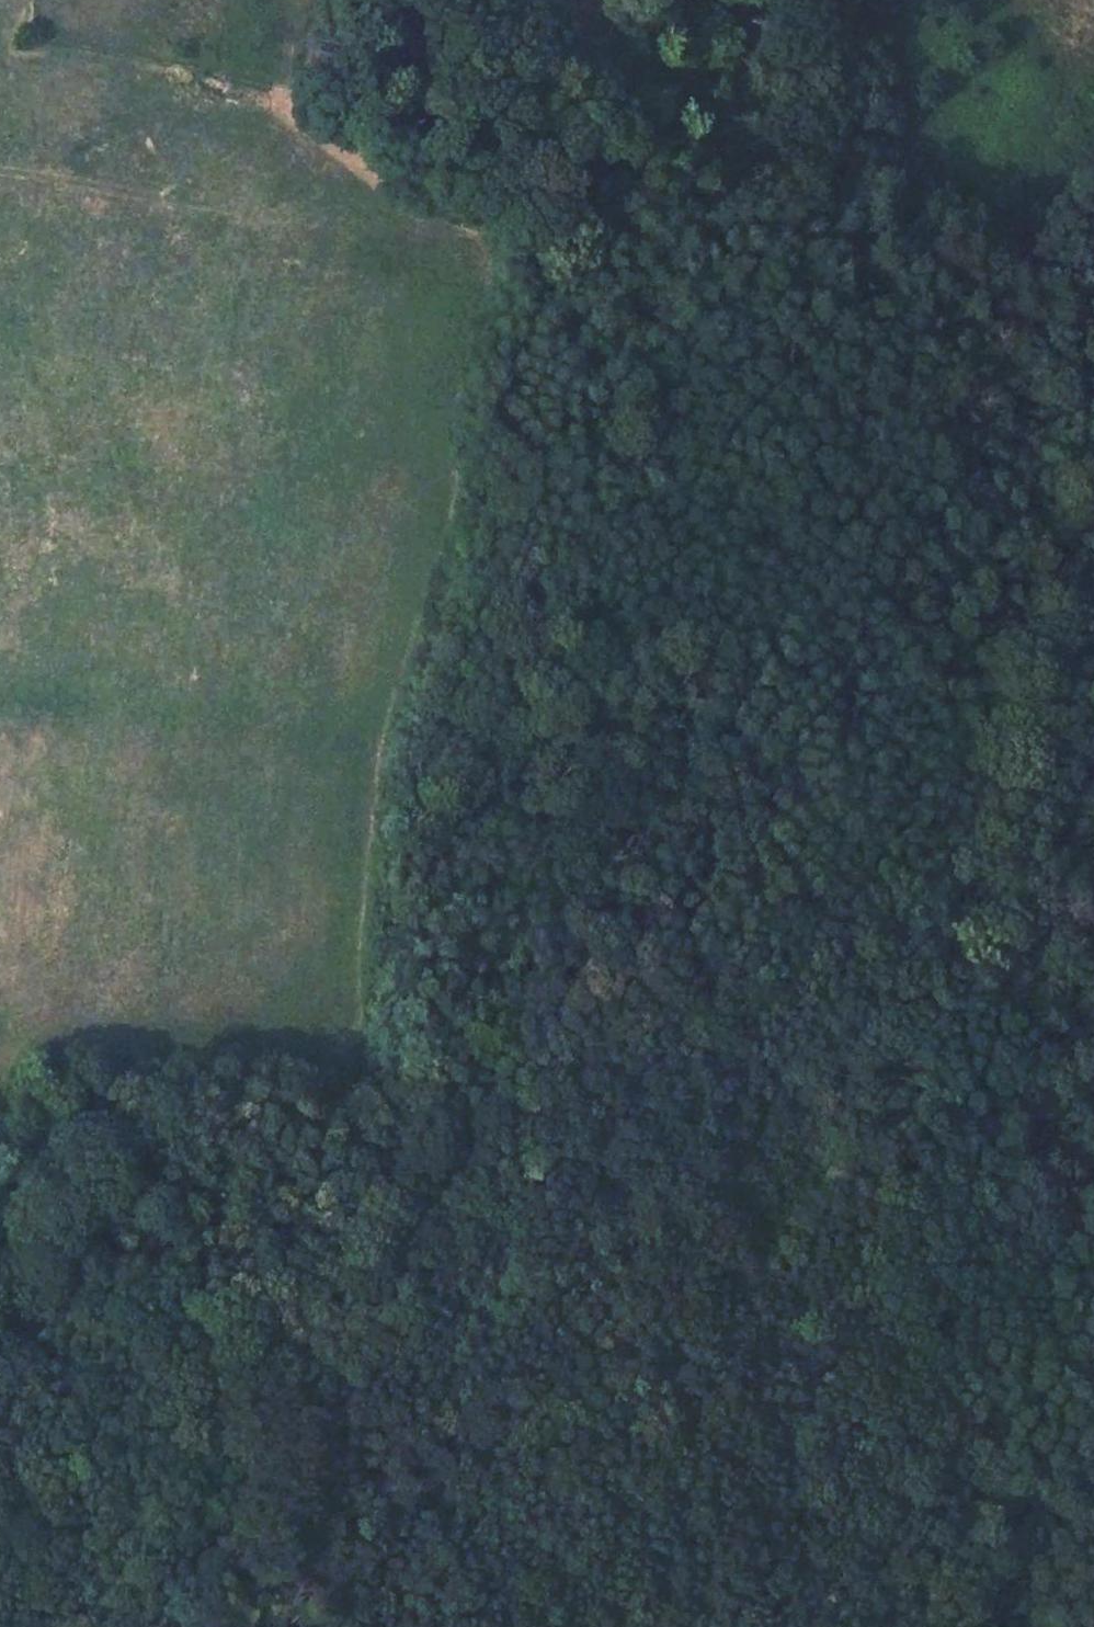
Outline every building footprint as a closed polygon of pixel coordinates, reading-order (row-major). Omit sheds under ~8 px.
[(206,76),(202,91),(242,102),(246,87),(206,76)]
